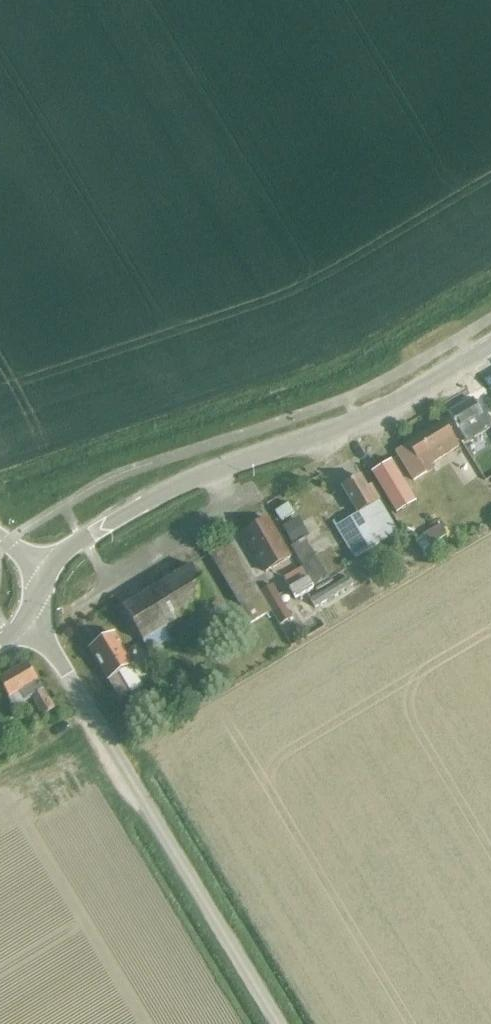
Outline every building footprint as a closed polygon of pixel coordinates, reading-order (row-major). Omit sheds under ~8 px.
[(450,411),(468,441),(480,434),(490,428),(490,427),(490,422),(478,400),(475,402),(472,398),(450,411)] [(429,463),(457,446),(443,422),(397,450),(414,479),(432,468),(429,463)] [(372,474),(396,514),(416,502),(392,462),(372,474)] [(398,532),(379,500),(370,485),(367,488),(360,476),(343,487),(358,512),(334,526),(353,558),(398,532)] [(288,501),(274,510),(280,520),(294,512),(288,501)] [(297,516),(281,526),(292,544),(298,541),(304,537),(309,534),(297,516)] [(279,558),(287,553),(267,519),(244,532),(266,569),(281,560),(279,558)] [(440,524),(415,539),(429,563),(449,551),(441,538),(446,535),(440,524)] [(292,544),(291,545),(301,565),(302,565),(314,586),(314,587),(327,579),(304,537),(298,541),(292,544)] [(270,611),(258,590),(230,542),(210,554),(249,622),(270,611)] [(142,639),(211,599),(192,565),(122,606),(142,639)] [(295,598),(314,586),(302,565),(301,565),(283,576),(295,598)] [(338,581),(309,598),(314,606),(343,588),(350,584),(345,576),(338,581)] [(271,583),(258,590),(270,611),(278,626),(291,618),(283,605),(277,594),(271,583)] [(132,665),(114,633),(89,648),(120,700),(131,694),(118,673),(132,665)] [(26,662),(0,678),(0,680),(9,694),(21,687),(27,696),(30,694),(42,714),(53,707),(26,662)]
